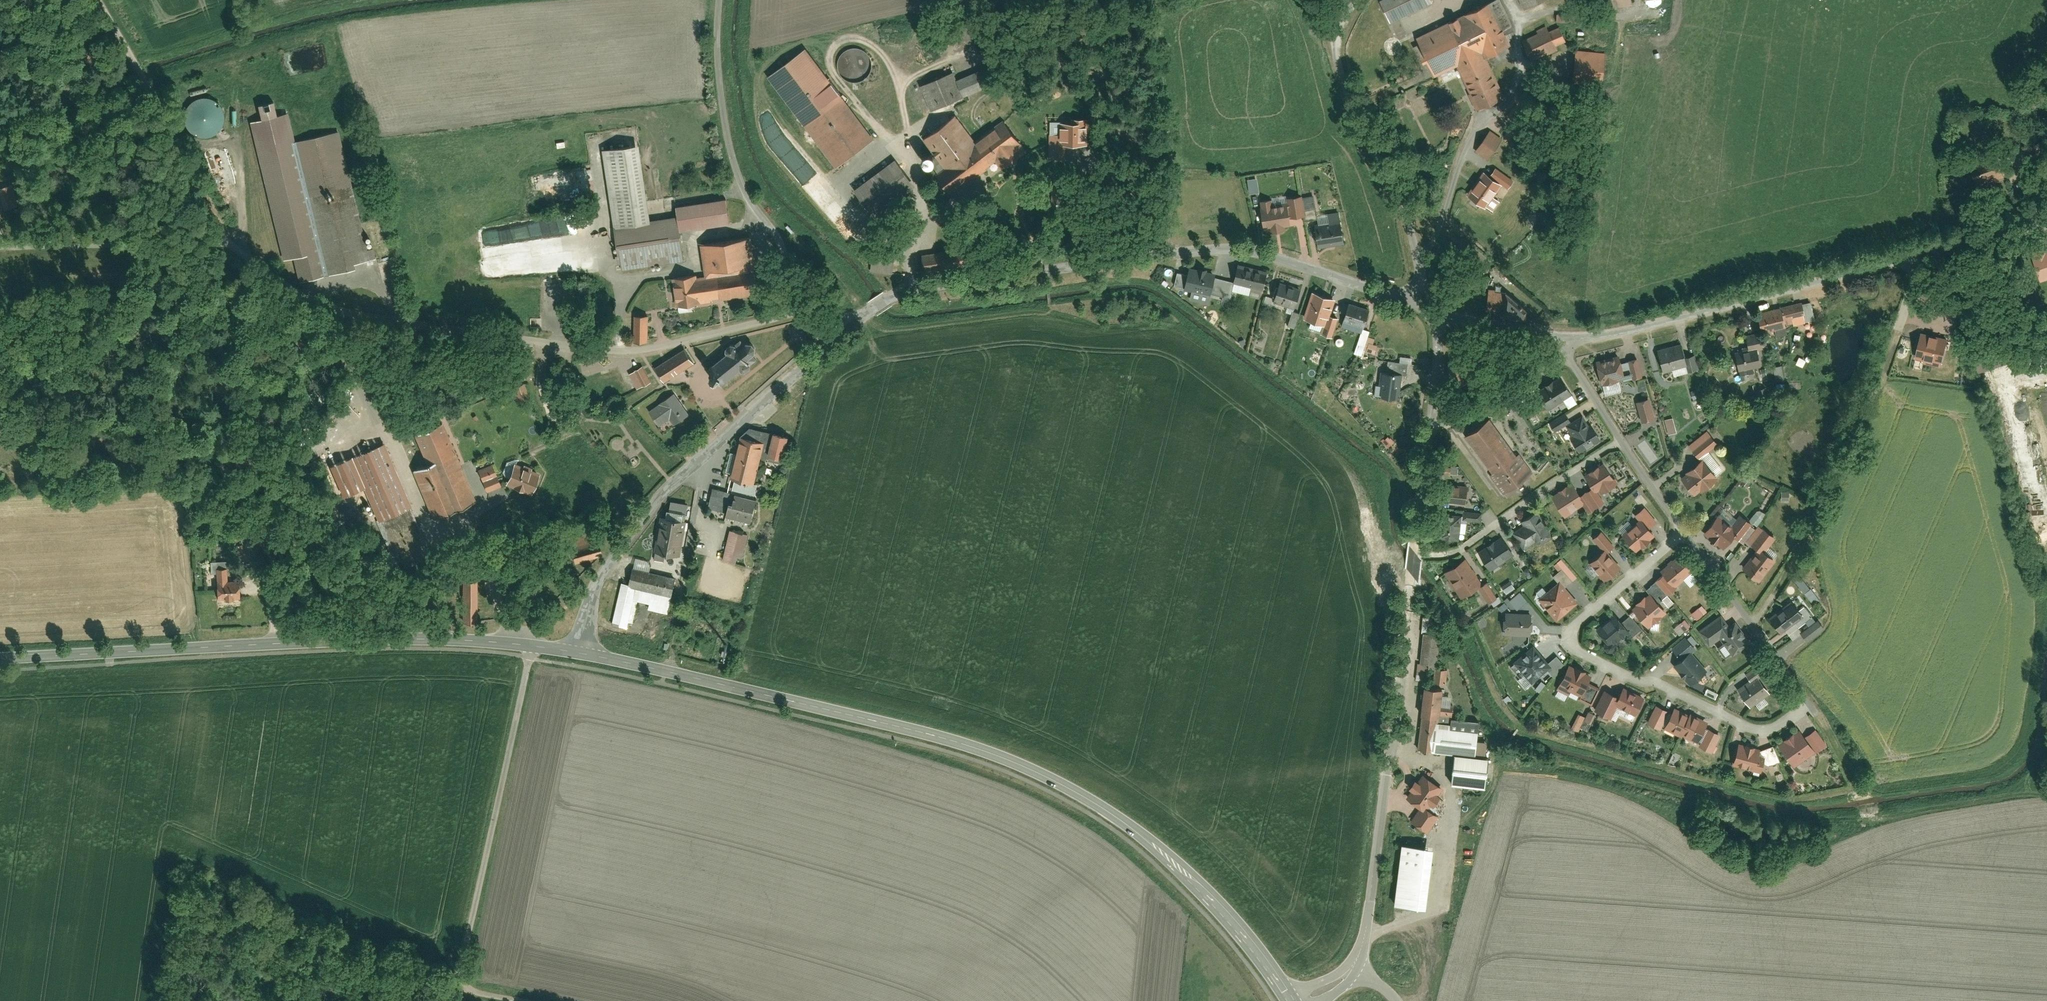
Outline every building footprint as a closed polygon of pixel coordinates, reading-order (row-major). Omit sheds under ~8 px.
[(1434,3),(1432,0),(1384,0),(1381,1),(1392,23),(1434,3)] [(1524,10),(1546,0),(1520,0),(1524,10)] [(1488,5),(1417,39),(1434,76),(1458,65),(1479,110),(1505,98),(1486,58),(1508,47),(1488,5)] [(1557,20),(1580,21),(1580,13),(1557,13),(1557,20)] [(1548,31),(1525,42),(1534,62),(1557,50),(1548,31)] [(866,51),(861,48),(855,47),(849,48),(845,50),(841,54),(838,59),(838,64),(838,70),(841,74),(845,78),(850,81),(856,82),(862,80),(867,77),(870,72),(872,67),(872,61),(870,55),(866,51)] [(805,51),(769,79),(836,167),(873,139),(805,51)] [(1577,51),(1573,85),(1602,87),(1605,54),(1577,51)] [(953,75),(923,88),(932,110),(962,98),(953,75)] [(224,108),(220,102),(215,98),(208,96),(202,96),(196,98),(192,102),(188,107),(186,113),(186,119),(187,124),(191,130),(197,134),(204,136),(211,136),(217,133),(222,128),(225,122),(226,115),(224,108)] [(369,259),(340,132),(296,142),(290,114),(256,122),(287,258),(304,254),(309,279),(358,268),(357,262),(369,259)] [(1085,142),(1085,120),(1074,119),(1074,124),(1062,124),(1062,122),(1051,121),(1051,142),(1085,142)] [(937,175),(953,196),(996,163),(1001,170),(1021,154),(1016,147),(1021,144),(1005,123),(976,145),(956,121),(926,144),(945,168),(937,175)] [(1490,130),(1475,151),(1488,160),(1503,139),(1490,130)] [(638,146),(603,152),(615,230),(650,224),(638,146)] [(795,167),(808,182),(816,175),(803,160),(795,167)] [(894,161),(854,192),(874,219),(915,188),(894,161)] [(1998,161),(1970,170),(1976,188),(2004,178),(1998,161)] [(1468,197),(1487,210),(1503,186),(1484,173),(1468,197)] [(1248,178),(1250,193),(1260,191),(1258,177),(1248,178)] [(15,184),(2,187),(8,208),(21,205),(15,184)] [(1305,217),(1302,199),(1291,201),(1293,218),(1305,217)] [(725,201),(677,208),(679,220),(681,234),(729,226),(725,201)] [(1285,201),(1262,205),(1266,228),(1289,224),(1285,201)] [(1339,217),(1315,221),(1320,248),(1344,244),(1339,217)] [(679,220),(650,224),(615,230),(622,273),(685,263),(681,234),(679,220)] [(745,240),(702,246),(706,276),(749,270),(745,240)] [(926,271),(970,263),(967,247),(923,254),(926,271)] [(566,266),(582,265),(581,248),(564,249),(566,266)] [(2032,257),(2040,282),(2046,280),(2046,251),(2046,248),(2032,253),(2033,257),(2032,257)] [(874,255),(871,271),(893,275),(896,259),(874,255)] [(1266,272),(1240,266),(1236,284),(1262,290),(1266,272)] [(706,276),(673,281),(677,310),(767,297),(763,268),(749,270),(706,276)] [(1216,275),(1190,268),(1185,290),(1192,292),(1190,300),(1209,305),(1211,294),(1216,278),(1216,275)] [(1233,282),(1216,278),(1211,294),(1229,299),(1233,282)] [(1301,292),(1280,285),(1274,303),(1295,310),(1301,292)] [(1486,310),(1501,311),(1500,316),(1525,318),(1526,309),(1507,293),(1489,291),(1486,310)] [(1337,301),(1313,293),(1304,320),(1328,327),(1337,301)] [(1370,310),(1350,304),(1344,323),(1364,329),(1370,310)] [(1782,308),(1758,314),(1763,334),(1787,328),(1782,308)] [(1296,328),(1301,312),(1293,310),(1289,325),(1296,328)] [(648,343),(649,317),(635,317),(634,343),(648,343)] [(1922,334),(1915,361),(1942,368),(1949,341),(1922,334)] [(720,378),(726,385),(760,358),(747,342),(713,370),(720,378)] [(1659,352),(1665,374),(1689,367),(1683,346),(1659,352)] [(1735,353),(1740,373),(1762,367),(1758,348),(1735,353)] [(655,369),(664,383),(679,373),(695,363),(686,349),(655,369)] [(1621,357),(1597,363),(1603,386),(1626,380),(1621,357)] [(1777,381),(1785,380),(1783,364),(1775,365),(1777,381)] [(651,384),(643,368),(630,374),(638,390),(651,384)] [(1403,376),(1381,373),(1379,387),(1384,388),(1383,398),(1399,401),(1403,376)] [(1561,376),(1537,392),(1550,412),(1574,396),(1561,376)] [(525,382),(512,387),(518,401),(530,395),(525,382)] [(689,416),(675,395),(650,413),(660,428),(670,421),(674,427),(689,416)] [(1651,399),(1636,403),(1643,424),(1657,420),(1651,399)] [(1583,416),(1565,427),(1577,448),(1599,435),(1591,422),(1588,424),(1583,416)] [(1670,434),(1678,431),(1674,417),(1665,419),(1670,434)] [(1493,420),(1467,438),(1505,493),(1531,476),(1493,420)] [(475,501),(442,423),(414,435),(428,468),(413,475),(432,519),(475,501)] [(759,497),(749,494),(752,481),(756,482),(763,455),(772,457),(773,455),(784,457),(789,437),(752,427),(743,436),(738,453),(732,476),(734,476),(732,484),(731,490),(715,487),(711,507),(730,511),(730,515),(755,520),(759,497)] [(1695,445),(1703,456),(1720,443),(1711,432),(1695,445)] [(1389,447),(1395,441),(1390,435),(1383,441),(1389,447)] [(399,482),(383,445),(370,451),(385,488),(399,482)] [(1703,461),(1681,479),(1696,497),(1718,479),(1703,461)] [(538,473),(513,464),(506,484),(530,494),(538,473)] [(1605,464),(1585,477),(1597,494),(1600,492),(1603,496),(1619,485),(1605,464)] [(501,488),(492,466),(480,470),(489,493),(501,488)] [(1441,466),(1441,474),(1451,474),(1451,466),(1441,466)] [(1444,506),(1466,508),(1468,488),(1446,485),(1444,506)] [(1553,498),(1566,519),(1586,506),(1573,485),(1553,498)] [(401,487),(370,500),(380,523),(410,511),(401,487)] [(1751,520),(1759,524),(1766,513),(1759,508),(1751,520)] [(1513,533),(1525,551),(1536,544),(1539,548),(1554,538),(1537,513),(1522,523),(1524,525),(1513,533)] [(1438,540),(1460,543),(1463,517),(1441,515),(1438,540)] [(1719,516),(1705,534),(1725,550),(1734,538),(1740,542),(1753,525),(1743,517),(1735,528),(1719,516)] [(687,523),(661,518),(655,553),(681,557),(687,523)] [(1623,536),(1637,552),(1656,537),(1642,520),(1623,536)] [(748,536),(730,532),(723,561),(736,564),(738,558),(743,559),(748,536)] [(1491,572),(1514,557),(1502,538),(1479,553),(1491,572)] [(1761,583),(1778,562),(1761,548),(1744,570),(1761,583)] [(1591,564),(1606,582),(1621,569),(1606,551),(1591,564)] [(1694,572),(1680,556),(1663,572),(1677,588),(1694,572)] [(1484,587),(1467,561),(1445,575),(1462,601),(1484,587)] [(215,571),(217,601),(241,600),(240,582),(228,583),(228,570),(215,571)] [(676,580),(633,570),(630,585),(622,583),(613,626),(628,629),(629,623),(633,624),(638,603),(650,605),(648,611),(668,615),(676,580)] [(1802,573),(1796,577),(1813,604),(1819,600),(1802,573)] [(478,622),(478,580),(463,580),(464,622),(478,622)] [(1507,593),(1516,588),(1513,583),(1504,588),(1507,593)] [(1561,583),(1540,601),(1558,622),(1579,604),(1561,583)] [(1518,609),(1529,599),(1521,590),(1511,599),(1518,609)] [(1650,629),(1668,614),(1652,595),(1634,609),(1650,629)] [(540,610),(546,607),(543,601),(537,605),(540,610)] [(1783,634),(1805,618),(1793,602),(1771,619),(1783,634)] [(1704,604),(1692,611),(1697,618),(1708,612),(1704,604)] [(1531,638),(1532,614),(1506,614),(1505,637),(1531,638)] [(1600,629),(1609,640),(1626,627),(1617,615),(1600,629)] [(1424,617),(1419,679),(1429,680),(1429,668),(1438,669),(1440,635),(1435,634),(1436,618),(1424,617)] [(1681,635),(1692,625),(1686,618),(1675,627),(1681,635)] [(1721,640),(1734,657),(1752,644),(1735,622),(1720,633),(1713,622),(1699,632),(1711,647),(1721,640)] [(1553,669),(1534,647),(1515,664),(1533,685),(1553,669)] [(1692,687),(1708,672),(1692,653),(1675,667),(1692,687)] [(1593,678),(1569,666),(1560,687),(1583,698),(1593,678)] [(1448,683),(1449,668),(1436,668),(1435,682),(1448,683)] [(1752,709),(1772,695),(1759,677),(1739,691),(1752,709)] [(1441,689),(1426,686),(1421,719),(1436,722),(1441,689)] [(1646,701),(1625,690),(1617,706),(1637,717),(1646,701)] [(1590,707),(1586,722),(1592,724),(1597,709),(1590,707)] [(1709,724),(1675,708),(1665,730),(1699,745),(1709,724)] [(1581,728),(1586,716),(1581,714),(1576,727),(1581,728)] [(1480,725),(1440,720),(1436,753),(1476,757),(1480,725)] [(1801,731),(1780,747),(1795,769),(1817,753),(1801,731)] [(1479,752),(1488,753),(1488,741),(1479,741),(1479,752)] [(1762,751),(1740,745),(1735,768),(1763,774),(1766,759),(1760,758),(1762,751)] [(1455,758),(1452,787),(1485,790),(1489,761),(1455,758)] [(1427,813),(1442,791),(1423,778),(1408,799),(1427,813)] [(1421,811),(1411,824),(1425,834),(1435,821),(1421,811)] [(1435,852),(1403,848),(1395,908),(1427,912),(1435,852)]
